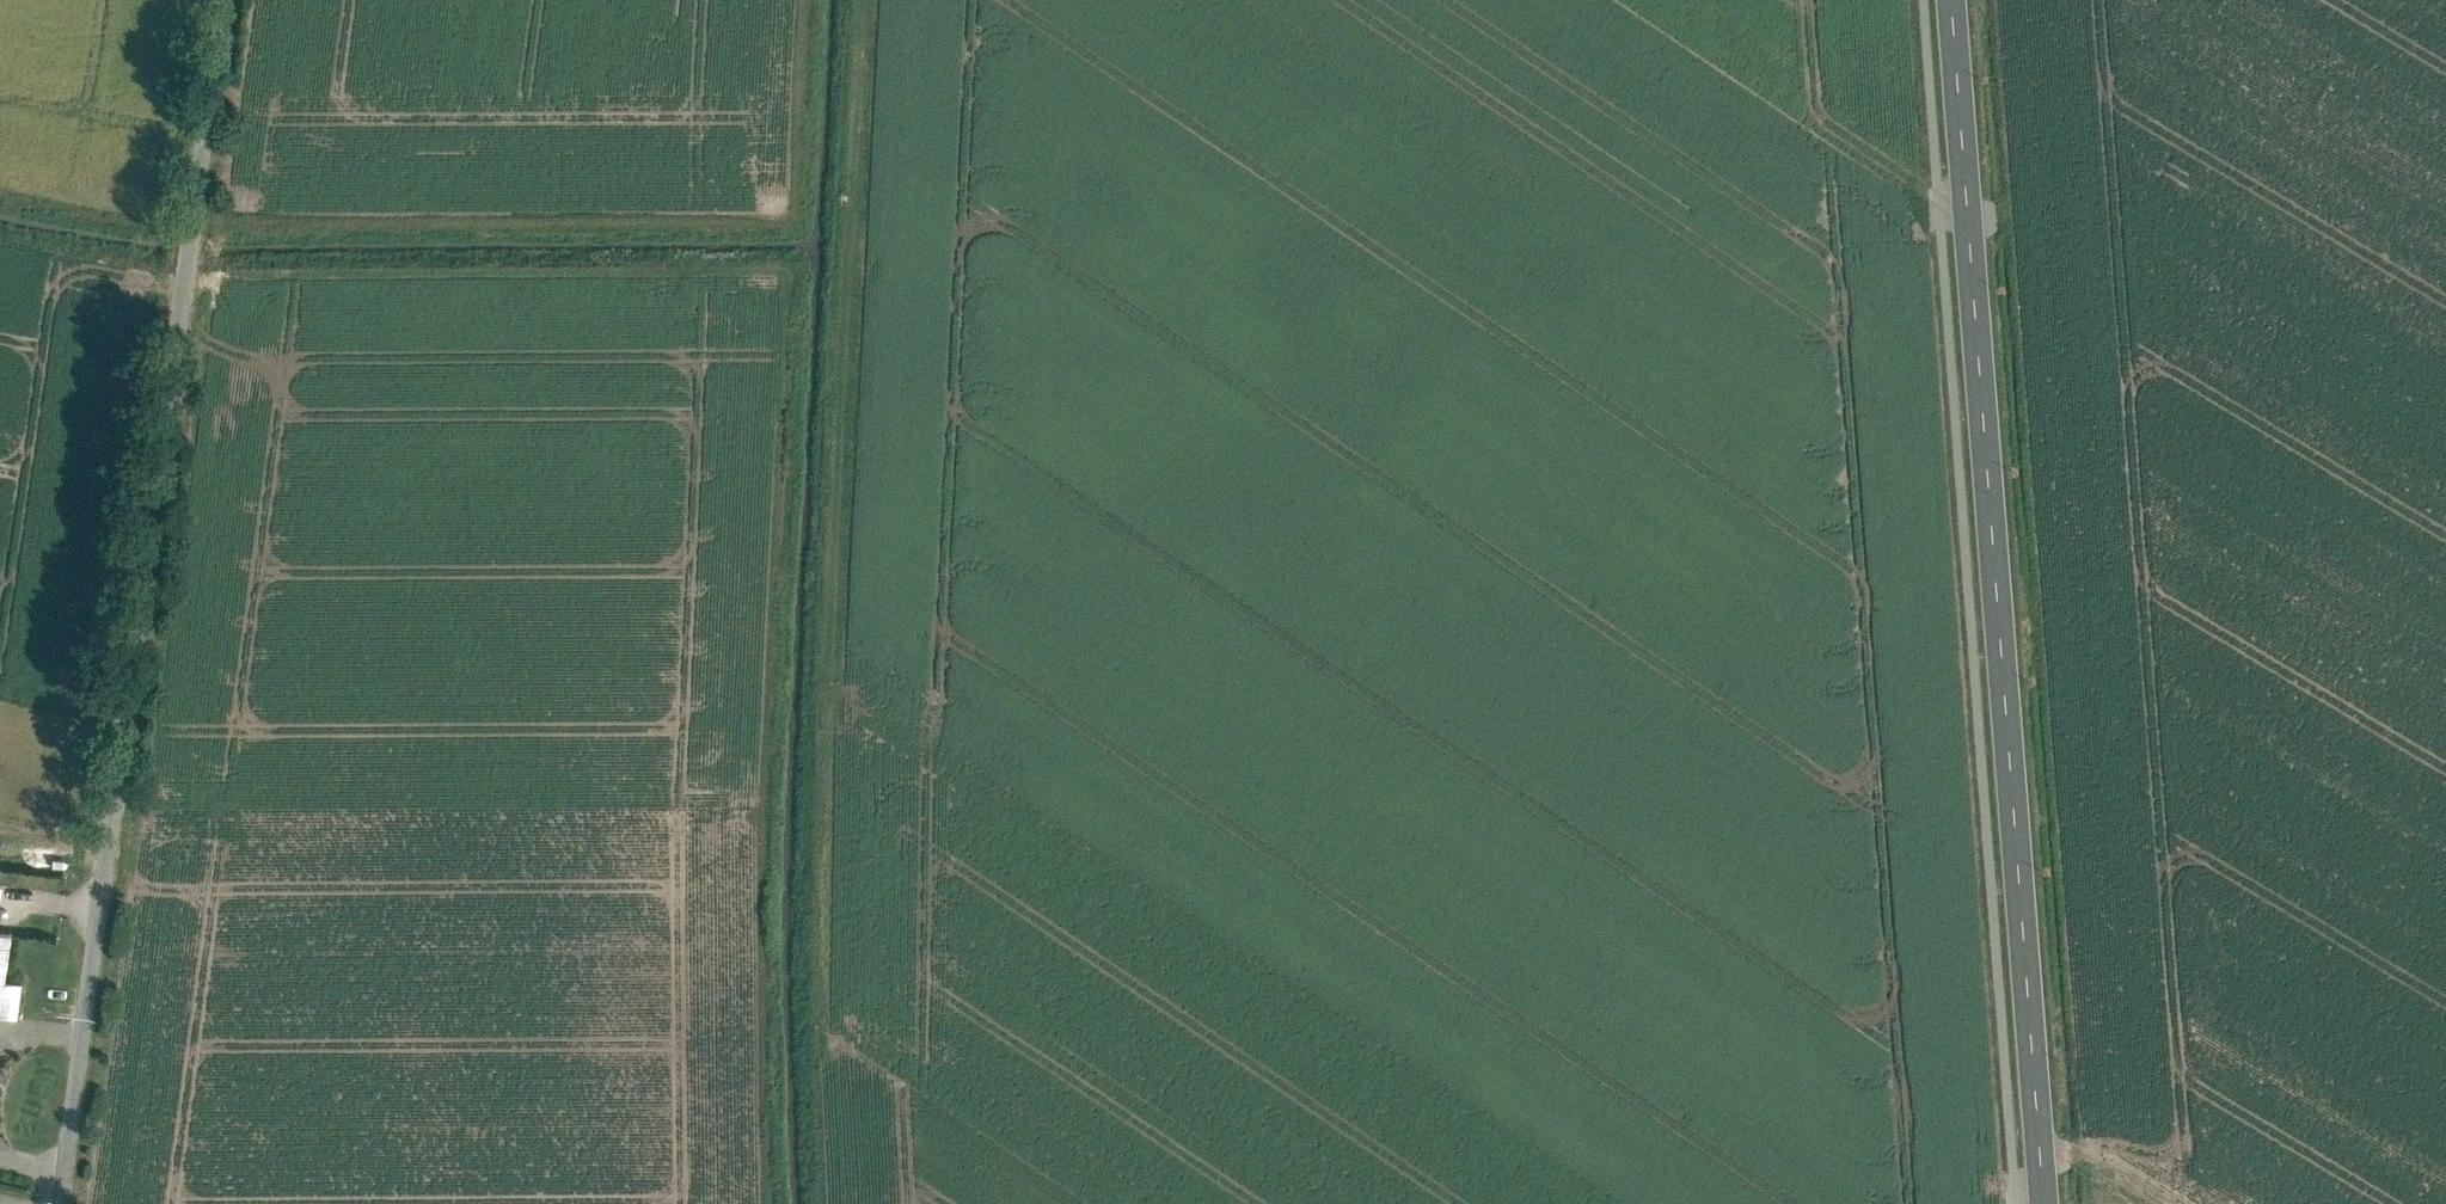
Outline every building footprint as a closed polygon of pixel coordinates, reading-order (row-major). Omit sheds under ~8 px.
[(12,1016),(17,979),(0,977),(0,1014),(12,1016)]
